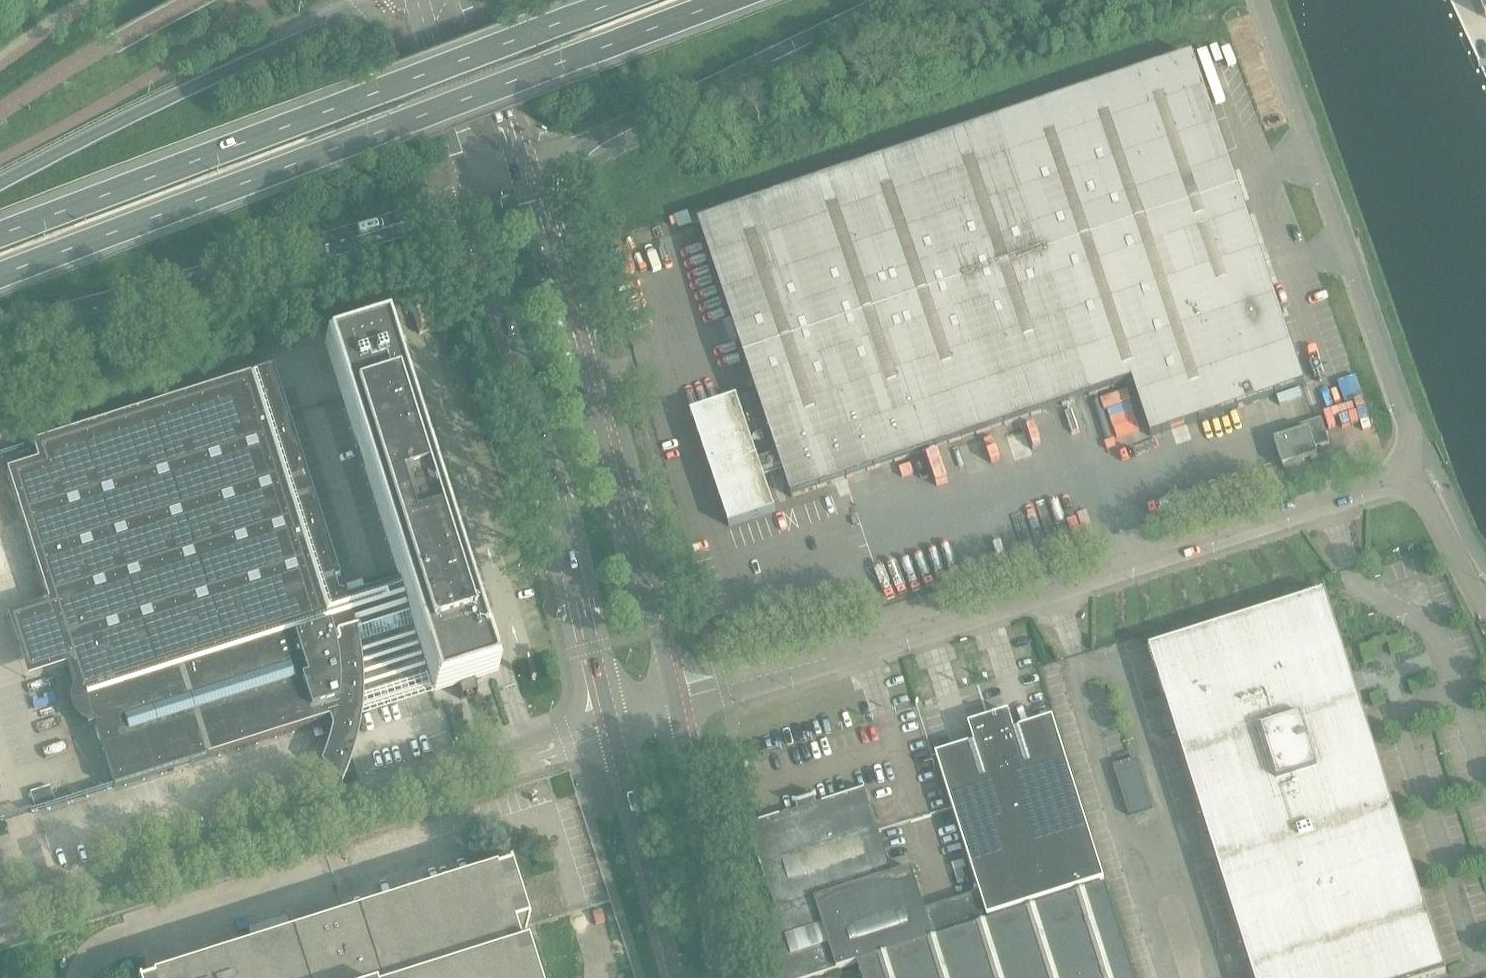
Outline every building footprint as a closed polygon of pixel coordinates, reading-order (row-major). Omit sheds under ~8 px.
[(738,399),(691,415),(730,528),(776,512),(765,479),(783,472),(792,498),(1132,382),(1151,437),(1261,399),(1304,385),(1193,58),(699,225),(762,410),(744,416),(738,399)] [(421,299),(409,303),(419,335),(431,331),(423,304),(421,299)] [(37,463),(6,473),(74,687),(71,692),(70,697),(69,702),(70,708),(71,713),(74,717),(78,722),(82,725),(87,728),(87,729),(94,727),(113,787),(113,788),(174,769),(189,764),(321,723),(328,720),(330,727),(330,728),(331,731),(322,761),(320,765),(339,785),(341,786),(342,784),(351,760),(358,735),(363,692),(428,671),(429,674),(435,695),(457,688),(461,700),(462,700),(460,695),(474,690),(476,695),(477,695),(473,683),(494,676),(488,655),(487,652),(479,628),(477,622),(403,388),(402,384),(401,380),(393,355),(392,352),(385,331),(371,335),(368,336),(343,344),(339,345),(326,350),(332,370),(334,374),(341,399),(343,403),(344,407),(400,582),(346,599),(345,598),(345,597),(344,597),(344,596),(343,596),(342,595),(341,595),(340,595),(339,595),(338,595),(334,583),(339,581),(272,369),(249,377),(31,446),(32,447),(37,463)] [(1303,432),(1275,441),(1284,468),(1318,457),(1316,449),(1330,444),(1322,419),(1307,424),(1301,426),(1303,432)] [(1148,650),(1252,977),(1430,977),(1446,973),(1358,695),(1361,694),(1364,696),(1369,694),(1371,691),(1364,670),(1361,668),(1356,669),(1354,673),(1351,674),(1326,594),(1148,650)] [(1009,714),(969,726),(974,745),(936,757),(939,767),(988,919),(1105,882),(1053,720),(1015,732),(1009,714)] [(1137,759),(1113,767),(1129,817),(1153,809),(1140,769),(1137,759)] [(777,913),(758,919),(758,920),(776,977),(815,977),(828,974),(858,964),(935,940),(949,935),(949,934),(985,924),(976,895),(925,911),(912,870),(893,876),(865,790),(817,805),(814,798),(817,797),(816,796),(811,799),(799,803),(793,803),(793,804),(795,804),(798,811),(749,827),(777,913)] [(523,954),(524,953),(524,951),(518,953),(511,931),(524,928),(524,930),(526,929),(508,870),(506,871),(507,873),(494,876),(493,875),(492,875),(492,877),(348,922),(339,925),(335,913),(303,923),(307,936),(172,977),(530,977),(523,954)] [(1106,886),(986,924),(949,935),(935,940),(858,964),(862,977),(1135,977),(1106,886)]
